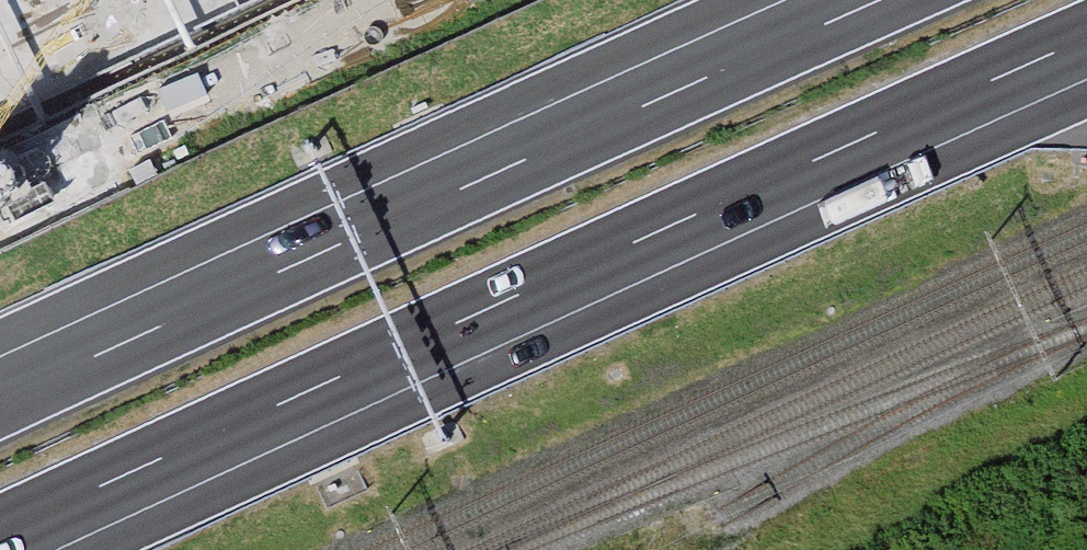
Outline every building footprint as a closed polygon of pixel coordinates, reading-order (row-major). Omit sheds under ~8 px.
[(265,0),(0,0),(0,134),(265,0)]
